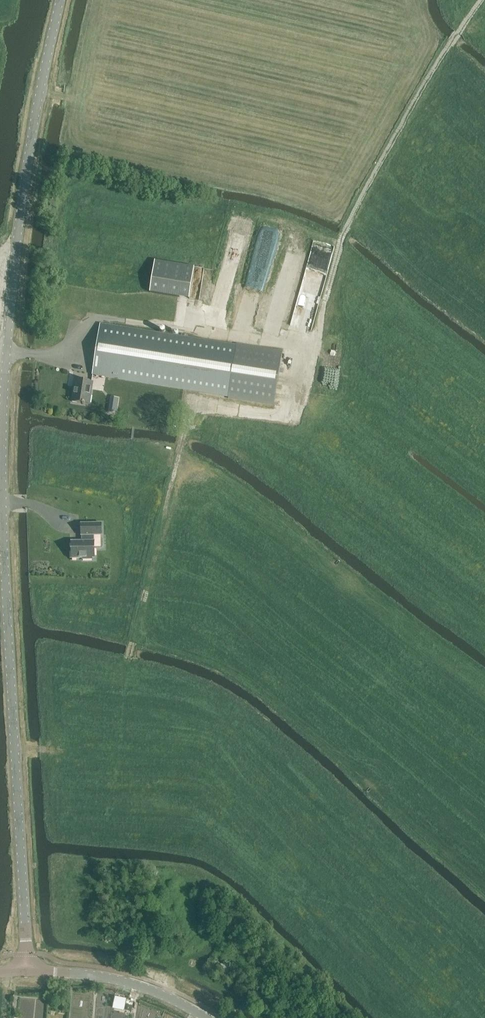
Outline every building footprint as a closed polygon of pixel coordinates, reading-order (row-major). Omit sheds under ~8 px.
[(144,291),(193,299),(198,268),(149,260),(144,291)] [(275,279),(271,290),(290,297),(292,292),(288,290),(290,284),(275,279)] [(306,316),(316,317),(319,300),(309,299),(309,302),(313,303),(312,311),(307,311),(306,316)] [(237,346),(236,346),(100,325),(92,375),(229,396),(228,397),(274,404),(282,353),(237,346)] [(72,402),(89,404),(92,382),(76,380),(72,402)] [(72,542),(72,558),(83,558),(83,560),(92,560),(92,558),(94,558),(94,541),(93,541),(93,535),(102,535),(101,523),(81,523),(82,535),(83,535),(83,541),(72,542)]
